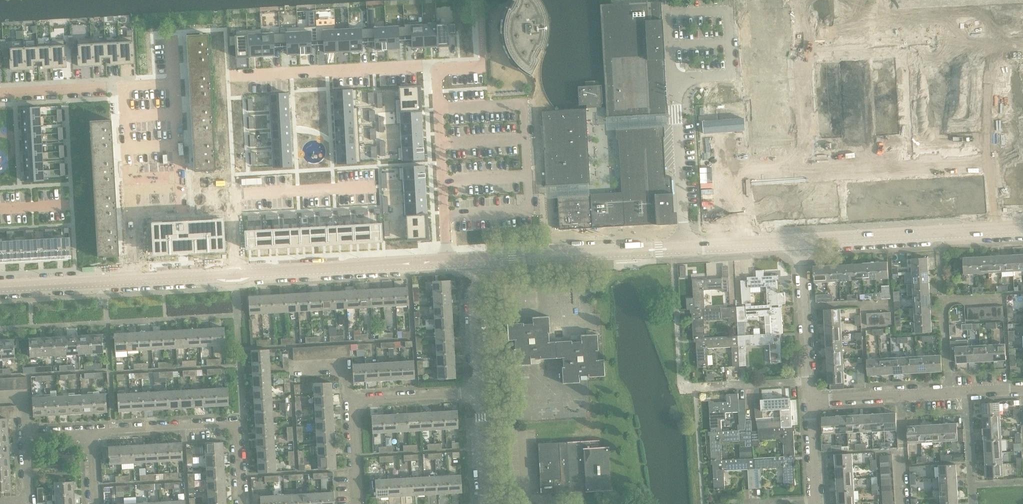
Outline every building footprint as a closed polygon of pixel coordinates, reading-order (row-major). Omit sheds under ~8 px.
[(501,19),(501,20),(505,21),(504,32),(500,32),(501,35),(501,38),(501,40),(502,43),(503,46),(503,48),(504,50),(505,51),(506,54),(508,56),(509,59),(512,62),(514,65),(516,67),(517,68),(521,71),(522,72),(524,73),(526,74),(528,75),(537,58),(535,57),(539,49),(542,51),(543,48),(545,45),(545,43),(546,41),(547,38),(547,35),(547,33),(548,31),(548,29),(548,28),(548,25),(548,24),(547,21),(547,20),(547,18),(546,16),(546,14),(545,12),(544,9),(543,6),(542,4),(540,1),(539,0),(512,0),(513,1),(509,8),(506,7),(505,9),(504,10),(503,13),(502,16),(501,19)] [(749,18),(751,18),(752,41),(751,41),(752,64),(783,63),(781,26),(779,26),(778,17),(780,17),(780,2),(777,2),(777,0),(748,0),(749,18)] [(832,12),(839,12),(840,23),(852,22),(851,0),(831,0),(832,12)] [(852,22),(866,22),(864,0),(851,0),(852,22)] [(866,22),(877,21),(877,10),(883,9),(883,0),(864,0),(866,22)] [(883,9),(890,9),(891,20),(903,20),(901,0),(883,0),(883,9)] [(903,20),(914,19),(914,8),(920,7),(920,0),(901,0),(903,20)] [(920,7),(927,7),(928,18),(930,18),(930,19),(938,18),(940,17),(939,0),(920,0),(920,7)] [(940,17),(941,17),(941,18),(949,18),(949,17),(951,17),(951,5),(957,5),(957,0),(939,0),(940,17)] [(957,5),(964,5),(965,16),(977,15),(976,0),(957,0),(957,5)] [(977,15),(988,15),(988,3),(994,3),(994,0),(976,0),(977,15)] [(994,3),(1001,3),(1002,14),(1014,13),(1013,0),(994,0),(994,3)] [(1014,13),(1022,13),(1022,0),(1013,0),(1014,13)] [(651,1),(600,4),(606,106),(607,118),(628,117),(668,115),(661,1),(651,1)] [(423,23),(404,24),(404,26),(405,37),(411,37),(412,37),(412,48),(425,47),(424,25),(424,24),(423,23)] [(449,24),(436,24),(437,46),(450,46),(449,34),(450,34),(456,34),(456,23),(449,24)] [(436,24),(424,25),(425,47),(437,46),(436,24)] [(336,25),(317,26),(317,42),(323,41),(324,41),(325,53),(337,52),(336,30),(336,29),(336,25)] [(317,26),(298,27),(300,54),(311,53),(311,42),(312,42),(317,42),(317,26)] [(399,26),(386,27),(387,49),(399,48),(398,37),(399,37),(405,37),(404,26),(399,26)] [(286,32),(280,33),(280,44),(286,44),(287,44),(288,55),(300,54),(298,27),(286,28),(286,32)] [(374,28),(368,28),(368,39),(374,39),(375,39),(375,50),(387,49),(386,27),(374,28)] [(362,28),(349,29),(350,51),(363,50),(362,39),(363,39),(368,39),(368,28),(362,28)] [(260,29),(248,30),(249,57),(262,56),(260,29)] [(262,29),(260,29),(262,56),(275,55),(274,44),(275,44),(280,44),(280,33),(273,33),(273,31),(262,31),(262,29)] [(349,29),(336,30),(337,52),(350,51),(349,29)] [(235,35),(229,35),(229,46),(235,46),(236,46),(237,57),(249,57),(248,30),(235,31),(235,35)] [(200,33),(200,35),(187,35),(195,171),(216,170),(208,34),(202,34),(202,33),(200,33)] [(128,36),(119,37),(121,64),(134,63),(132,36),(128,36)] [(118,39),(105,40),(106,62),(111,62),(112,64),(121,64),(119,37),(118,37),(118,39)] [(92,38),(91,39),(92,66),(102,65),(101,62),(106,62),(105,40),(92,41),(92,38)] [(91,39),(78,39),(79,66),(92,66),(91,39)] [(65,40),(51,41),(53,68),(66,67),(65,40)] [(51,43),(37,44),(39,66),(44,66),(44,68),(53,68),(51,41),(50,41),(51,43)] [(37,46),(23,47),(24,69),(34,69),(34,66),(39,66),(37,44),(37,46)] [(23,47),(10,48),(11,70),(24,69),(23,47)] [(1006,53),(1006,63),(1022,62),(1022,52),(1006,53)] [(967,55),(943,57),(944,66),(967,65),(967,55)] [(893,59),(874,60),(875,69),(894,68),(893,59)] [(1006,63),(1007,73),(1022,72),(1022,62),(1006,63)] [(783,63),(752,64),(753,88),(755,88),(756,110),(755,111),(756,125),(758,125),(759,135),(784,133),(784,123),(787,123),(786,109),(784,109),(783,99),(785,99),(783,63)] [(835,63),(817,64),(817,73),(836,72),(835,63)] [(967,65),(944,66),(944,75),(968,74),(967,65)] [(894,68),(875,69),(875,79),(894,78),(894,68)] [(836,72),(817,73),(818,82),(836,81),(836,72)] [(1007,73),(1007,83),(1022,82),(1022,72),(1007,73)] [(968,74),(944,75),(945,84),(968,83),(968,74)] [(894,78),(875,79),(876,88),(895,87),(894,78)] [(836,81),(818,82),(818,91),(837,90),(836,81)] [(1007,83),(1008,94),(1022,93),(1022,82),(1007,83)] [(968,83),(945,84),(945,93),(969,92),(968,83)] [(602,104),(601,85),(578,86),(579,105),(602,104)] [(399,87),(399,99),(420,98),(420,86),(399,87)] [(895,87),(876,88),(876,97),(895,96),(895,87)] [(357,89),(333,90),(334,100),(357,98),(357,89)] [(837,90),(818,91),(819,100),(837,99),(837,90)] [(969,92),(945,93),(946,102),(969,101),(969,92)] [(288,93),(272,94),(272,103),(289,103),(288,93)] [(1008,94),(1009,104),(1022,103),(1022,93),(1008,94)] [(895,96),(876,97),(877,106),(896,105),(895,96)] [(357,98),(334,100),(334,109),(358,108),(358,107),(353,108),(353,100),(357,99),(357,98)] [(399,99),(395,99),(395,112),(421,110),(420,98),(399,99)] [(837,99),(819,100),(819,109),(838,108),(837,99)] [(969,101),(946,102),(946,111),(970,110),(969,101)] [(289,103),(272,103),(273,112),(289,112),(289,103)] [(1009,104),(1009,114),(1022,113),(1022,103),(1009,104)] [(896,105),(877,106),(877,115),(896,114),(896,105)] [(40,107),(21,108),(21,117),(40,116),(40,107)] [(358,108),(334,109),(335,118),(358,117),(358,108)] [(838,108),(819,109),(820,118),(838,117),(838,108)] [(586,109),(541,111),(545,175),(545,185),(545,187),(579,185),(590,184),(588,152),(587,140),(586,119),(586,109)] [(421,110),(395,112),(396,124),(422,122),(421,110)] [(970,110),(946,111),(947,120),(970,119),(970,110)] [(289,112),(273,112),(273,121),(290,121),(289,112)] [(1009,114),(1010,124),(1022,123),(1022,113),(1009,114)] [(896,114),(877,115),(878,124),(897,123),(896,114)] [(40,116),(21,117),(22,126),(41,125),(40,116)] [(358,117),(335,118),(335,127),(359,126),(358,117)] [(838,117),(820,118),(820,128),(839,127),(838,117)] [(970,119),(947,120),(947,130),(971,128),(970,119)] [(106,257),(119,256),(112,120),(90,121),(98,257),(104,257),(104,258),(106,258),(106,257)] [(290,121),(273,121),(274,130),(290,129),(290,121)] [(422,122),(396,124),(401,124),(402,136),(422,135),(422,122)] [(897,123),(878,124),(878,133),(897,132),(897,123)] [(1010,124),(1010,134),(1022,133),(1022,123),(1010,124)] [(41,125),(22,126),(22,135),(41,134),(41,125)] [(664,137),(664,125),(628,127),(616,128),(616,139),(619,139),(622,192),(557,196),(559,230),(674,223),(671,176),(665,177),(663,137),(664,137)] [(359,126),(335,127),(336,136),(359,135),(359,126)] [(839,127),(820,128),(821,137),(839,136),(839,127)] [(290,129),(274,130),(274,139),(291,138),(290,129)] [(1010,134),(1011,144),(1022,143),(1022,133),(1010,134)] [(41,134),(22,135),(23,144),(42,144),(41,134)] [(359,135),(336,136),(336,145),(360,144),(359,135)] [(402,147),(397,147),(397,148),(423,147),(422,135),(402,136),(402,147)] [(291,138),(274,139),(275,148),(291,147),(291,138)] [(1011,144),(1011,154),(1022,154),(1022,143),(1011,144)] [(42,144),(23,144),(23,154),(42,153),(42,144)] [(360,144),(336,145),(337,154),(360,153),(360,144)] [(291,147),(275,148),(275,157),(292,156),(291,147)] [(423,147),(397,148),(398,160),(424,159),(423,147)] [(42,153),(23,154),(24,163),(43,162),(42,153)] [(360,153),(337,154),(337,164),(361,162),(360,153)] [(1011,154),(1012,164),(1022,164),(1022,154),(1011,154)] [(292,156),(275,157),(276,167),(292,166),(292,156)] [(43,162),(24,163),(24,172),(43,171),(43,162)] [(1012,164),(1013,175),(1022,174),(1022,164),(1012,164)] [(402,167),(399,167),(399,180),(425,178),(424,166),(402,167)] [(43,171),(24,172),(25,181),(44,180),(43,171)] [(1013,175),(1013,185),(1022,184),(1022,174),(1013,175)] [(425,178),(399,180),(402,180),(402,192),(425,190),(425,178)] [(770,191),(757,192),(758,217),(772,216),(772,219),(786,218),(786,216),(796,215),(796,217),(836,215),(835,184),(807,186),(785,188),(785,187),(770,188),(770,191)] [(1013,185),(1014,195),(1022,194),(1022,184),(1013,185)] [(984,186),(965,187),(966,208),(985,207),(984,186)] [(965,187),(945,188),(947,209),(966,208),(965,187)] [(945,188),(926,189),(927,210),(947,209),(945,188)] [(926,189),(907,190),(908,211),(927,210),(926,189)] [(425,190),(402,192),(404,192),(405,192),(405,203),(404,203),(403,203),(403,204),(426,202),(425,190)] [(907,190),(887,191),(888,212),(908,211),(907,190)] [(887,191),(868,193),(869,213),(888,212),(887,191)] [(868,193),(849,194),(850,214),(869,213),(868,193)] [(1014,195),(1014,205),(1022,204),(1022,194),(1014,195)] [(426,202),(403,204),(404,216),(427,215),(426,202)] [(427,215),(404,216),(406,216),(407,228),(428,227),(427,215)] [(163,226),(152,226),(154,251),(156,251),(164,250),(164,254),(178,253),(178,251),(188,250),(188,252),(225,250),(223,219),(199,221),(199,222),(177,224),(177,222),(162,223),(163,226)] [(372,223),(363,224),(364,243),(373,242),(372,223)] [(381,223),(372,223),(373,242),(382,242),(381,223)] [(354,224),(345,225),(346,243),(355,243),(354,224)] [(363,224),(354,224),(355,243),(364,243),(363,224)] [(336,225),(327,226),(328,244),(337,244),(336,225)] [(345,225),(336,225),(337,244),(346,243),(345,225)] [(318,226),(309,227),(310,245),(319,245),(318,226)] [(327,226),(318,226),(319,245),(328,244),(327,226)] [(300,227),(291,228),(292,246),(301,246),(300,227)] [(309,227),(300,227),(301,246),(310,245),(309,227)] [(428,227),(407,228),(407,240),(428,239),(428,227)] [(282,228),(273,229),(274,247),(283,247),(282,228)] [(291,228),(282,228),(283,247),(292,246),(291,228)] [(264,229),(255,230),(255,248),(264,248),(264,229)] [(273,229),(264,229),(264,248),(274,247),(273,229)] [(255,230),(245,230),(246,249),(255,248),(255,230)] [(53,239),(50,239),(51,260),(71,259),(71,258),(69,238),(65,238),(53,239)] [(34,240),(31,240),(32,261),(51,260),(50,239),(46,239),(34,240)] [(15,241),(11,241),(13,262),(32,261),(31,240),(27,240),(15,241)] [(13,262),(11,241),(7,241),(0,242),(0,263),(13,262)] [(1013,255),(1014,271),(1022,271),(1022,254),(1013,255)] [(1013,255),(1001,256),(1001,272),(1014,271),(1013,255)] [(988,256),(976,257),(977,273),(989,272),(988,256)] [(1001,256),(988,256),(989,272),(1001,272),(1001,256)] [(977,273),(976,257),(964,258),(965,274),(977,273)] [(912,259),(912,271),(929,270),(928,258),(912,259)] [(888,262),(875,263),(876,279),(889,278),(888,262)] [(863,263),(851,264),(852,280),(864,279),(863,263)] [(875,263),(863,263),(864,279),(876,279),(875,263)] [(851,264),(839,265),(840,281),(852,280),(851,264)] [(827,282),(826,265),(814,266),(815,282),(827,282)] [(839,265),(826,265),(827,282),(840,281),(839,265)] [(929,270),(912,271),(913,283),(929,283),(929,270)] [(748,280),(741,280),(743,304),(752,303),(751,288),(767,287),(768,305),(783,304),(785,304),(785,292),(778,293),(777,276),(778,276),(778,275),(748,277),(748,280)] [(694,298),(687,298),(688,309),(695,308),(695,309),(691,309),(705,309),(705,308),(704,290),(723,289),(723,292),(730,292),(729,277),(722,277),(722,278),(694,280),(693,279),(694,298)] [(433,281),(433,294),(451,293),(450,280),(433,281)] [(929,283),(913,283),(914,296),(930,295),(929,283)] [(408,287),(395,288),(396,305),(409,305),(408,287)] [(395,288),(383,289),(384,306),(396,305),(395,288)] [(371,289),(358,290),(360,307),(372,307),(371,289)] [(383,289),(371,289),(372,307),(384,306),(383,289)] [(358,290),(346,291),(347,308),(360,307),(358,290)] [(346,291),(334,292),(335,309),(347,308),(346,291)] [(322,292),(310,293),(311,310),(323,310),(322,292)] [(334,292),(322,292),(323,310),(335,309),(334,292)] [(310,293),(298,294),(299,311),(311,310),(310,293)] [(451,293),(433,294),(434,306),(451,305),(451,293)] [(285,294),(273,295),(274,312),(286,312),(285,294)] [(298,294),(285,294),(286,312),(299,311),(298,294)] [(273,295),(261,296),(262,313),(274,312),(273,295)] [(930,295),(914,296),(915,308),(931,307),(930,295)] [(262,313),(261,296),(248,296),(250,314),(262,313)] [(746,306),(737,307),(737,322),(747,321),(747,317),(771,315),(772,333),(772,334),(783,333),(781,305),(783,305),(783,304),(768,305),(746,306)] [(451,305),(434,306),(435,318),(452,317),(451,305)] [(987,306),(979,307),(980,319),(988,318),(987,306)] [(705,309),(691,309),(691,310),(692,310),(694,338),(704,338),(704,337),(703,319),(730,318),(731,322),(737,322),(737,307),(721,308),(721,307),(705,308),(705,309)] [(931,307),(915,308),(915,320),(931,319),(931,307)] [(825,310),(825,322),(841,321),(841,309),(825,310)] [(523,323),(507,324),(508,340),(513,340),(515,366),(531,365),(531,360),(563,358),(563,367),(562,367),(563,384),(579,383),(579,376),(588,375),(588,377),(605,376),(604,359),(597,360),(597,351),(598,351),(597,334),(581,335),(581,340),(566,341),(549,342),(548,332),(550,332),(549,316),(532,317),(533,324),(524,324),(523,323)] [(452,317),(435,318),(435,330),(453,329),(452,317)] [(931,319),(915,320),(916,333),(932,332),(931,319)] [(841,321),(825,322),(826,334),(842,333),(841,321)] [(212,328),(200,329),(201,346),(213,346),(212,328)] [(224,328),(212,328),(213,346),(225,345),(224,328)] [(200,329),(188,330),(189,347),(201,346),(200,329)] [(453,329),(435,330),(436,342),(453,341),(453,329)] [(175,330),(163,331),(164,348),(176,348),(175,330)] [(188,330),(175,330),(176,348),(189,347),(188,330)] [(163,331),(151,332),(152,349),(164,348),(163,331)] [(139,332),(127,333),(128,350),(140,350),(139,332)] [(151,332),(139,332),(140,350),(152,349),(151,332)] [(128,350),(127,333),(114,334),(115,351),(128,350)] [(704,338),(694,338),(696,338),(698,367),(709,367),(708,348),(732,347),(733,367),(747,366),(745,346),(770,344),(771,363),(782,362),(780,334),(783,333),(772,334),(772,333),(738,335),(704,337),(704,338)] [(842,333),(826,334),(827,347),(843,346),(842,333)] [(103,334),(90,335),(91,353),(104,352),(103,334)] [(90,335),(78,336),(79,354),(91,353),(90,335)] [(66,336),(54,337),(55,355),(67,354),(66,336)] [(78,336),(66,336),(67,354),(79,354),(78,336)] [(54,337),(42,338),(43,356),(55,355),(54,337)] [(43,356),(42,338),(29,338),(30,357),(43,356)] [(14,339),(2,340),(3,358),(15,357),(14,339)] [(453,341),(436,342),(437,354),(454,354),(453,341)] [(1005,344),(993,345),(994,361),(1006,360),(1005,344)] [(980,345),(968,346),(969,362),(981,362),(980,345)] [(993,345),(980,345),(981,362),(994,361),(993,345)] [(843,346),(827,347),(827,359),(843,358),(843,346)] [(969,362),(968,346),(956,347),(957,363),(969,362)] [(252,350),(252,363),(270,362),(269,349),(252,350)] [(454,354),(437,354),(438,367),(455,366),(454,354)] [(941,355),(929,356),(930,372),(942,371),(941,355)] [(917,356),(904,357),(905,373),(918,372),(917,356)] [(929,356),(917,356),(918,372),(930,372),(929,356)] [(904,357),(892,358),(893,374),(905,373),(904,357)] [(843,358),(827,359),(828,371),(844,370),(843,358)] [(881,375),(880,358),(867,359),(868,375),(881,375)] [(892,358),(880,358),(881,375),(893,374),(892,358)] [(414,361),(401,362),(402,379),(415,378),(414,361)] [(270,362),(252,363),(253,375),(270,374),(270,362)] [(389,362),(377,363),(378,380),(390,380),(389,362)] [(401,362),(389,362),(390,380),(402,379),(401,362)] [(377,363),(365,364),(366,381),(378,380),(377,363)] [(366,381),(365,364),(352,364),(353,382),(366,381)] [(455,366),(438,367),(438,379),(455,378),(455,366)] [(844,370),(828,371),(829,384),(845,383),(844,370)] [(270,374),(253,375),(254,387),(271,386),(270,374)] [(314,383),(315,396),(332,395),(331,382),(314,383)] [(271,386),(254,387),(255,399),(272,398),(271,386)] [(215,388),(203,389),(204,406),(216,406),(215,388)] [(228,388),(215,388),(216,406),(229,405),(228,388)] [(203,389),(191,390),(192,407),(204,406),(203,389)] [(179,390),(167,391),(168,408),(180,408),(179,390)] [(191,390),(179,390),(180,408),(192,407),(191,390)] [(167,391),(155,392),(156,409),(168,408),(167,391)] [(142,392),(130,393),(131,410),(143,410),(142,392)] [(155,392),(142,392),(143,410),(156,409),(155,392)] [(106,393),(94,394),(95,412),(107,412),(106,393)] [(131,410),(130,393),(118,394),(119,411),(131,410)] [(709,432),(722,431),(721,413),(739,412),(739,415),(747,414),(746,399),(739,400),(739,393),(727,394),(727,402),(710,403),(710,401),(711,432),(709,432)] [(94,394),(82,395),(82,413),(95,412),(94,394)] [(82,395),(69,396),(70,414),(82,413),(82,395)] [(332,395),(315,396),(315,408),(333,407),(332,395)] [(57,396),(45,397),(46,415),(58,414),(57,396)] [(69,396),(57,396),(58,414),(70,414),(69,396)] [(46,415),(45,397),(32,398),(34,416),(46,415)] [(272,398),(255,399),(255,411),(273,411),(272,398)] [(781,409),(782,427),(782,428),(795,427),(792,427),(791,398),(761,400),(761,403),(755,403),(756,418),(763,418),(763,410),(781,409)] [(982,403),(983,416),(1000,415),(999,402),(982,403)] [(333,407),(315,408),(316,420),(333,419),(333,407)] [(273,411),(255,411),(256,424),(273,423),(273,411)] [(445,411),(433,412),(434,429),(446,429),(445,411)] [(457,411),(445,411),(446,429),(458,428),(457,411)] [(433,412),(421,413),(422,430),(434,429),(433,412)] [(408,413),(396,414),(397,431),(409,431),(408,413)] [(421,413),(408,413),(409,431),(422,430),(421,413)] [(883,413),(871,414),(872,431),(884,430),(883,413)] [(896,413),(883,413),(884,430),(897,430),(896,413)] [(396,414),(384,415),(385,432),(397,431),(396,414)] [(871,414),(859,415),(860,432),(872,431),(871,414)] [(385,432),(384,415),(371,416),(372,433),(385,432)] [(847,415),(835,416),(836,433),(848,433),(847,415)] [(859,415),(847,415),(848,433),(860,432),(859,415)] [(1000,415),(983,416),(984,428),(1001,427),(1000,415)] [(836,433),(835,416),(822,417),(823,434),(836,433)] [(333,419),(316,420),(317,432),(334,431),(333,419)] [(722,431),(709,432),(710,432),(712,461),(722,460),(721,442),(746,440),(746,447),(752,446),(753,446),(752,431),(752,420),(746,421),(746,424),(745,430),(738,430),(722,431)] [(273,423),(256,424),(257,436),(274,435),(273,423)] [(957,423),(944,424),(945,441),(957,440),(957,441),(964,441),(963,429),(957,429),(957,423)] [(944,424),(932,425),(933,442),(945,441),(944,424)] [(921,442),(920,425),(908,426),(909,443),(921,442)] [(932,425),(920,425),(921,442),(933,442),(932,425)] [(758,431),(752,431),(753,446),(759,446),(759,440),(783,438),(784,456),(784,457),(795,456),(794,427),(795,427),(782,428),(782,427),(764,429),(758,429),(758,431)] [(1001,427),(984,428),(984,440),(1001,439),(1001,427)] [(0,431),(0,443),(9,443),(8,431),(0,431)] [(334,431),(317,432),(317,445),(335,444),(334,431)] [(274,435),(257,436),(257,448),(275,447),(274,435)] [(1001,439),(984,440),(985,452),(1002,451),(1001,439)] [(538,444),(541,494),(570,493),(611,490),(609,447),(599,447),(599,440),(538,444)] [(182,442),(170,443),(171,460),(183,460),(182,442)] [(205,443),(206,455),(223,454),(223,442),(205,443)] [(0,443),(0,455),(9,455),(9,443),(0,443)] [(170,443),(158,444),(158,461),(171,460),(170,443)] [(158,444),(145,445),(146,462),(158,461),(158,444)] [(335,444),(317,445),(318,457),(335,456),(335,444)] [(133,445),(121,446),(122,463),(134,462),(133,445)] [(145,445),(133,445),(134,462),(146,462),(145,445)] [(122,463),(121,446),(108,447),(109,464),(122,463)] [(746,447),(743,447),(743,458),(752,457),(752,446),(746,447)] [(275,447),(257,448),(258,460),(275,459),(275,447)] [(1002,451),(985,452),(986,465),(1003,464),(1002,451)] [(835,454),(836,467),(853,466),(852,453),(835,454)] [(223,454),(206,455),(207,468),(224,467),(223,454)] [(0,455),(0,468),(10,467),(9,455),(0,455)] [(335,456),(318,457),(319,469),(336,468),(335,456)] [(763,488),(762,468),(784,467),(785,486),(796,485),(794,456),(795,456),(784,457),(784,456),(754,458),(755,470),(756,470),(756,474),(755,474),(756,489),(763,488)] [(755,474),(756,474),(756,470),(755,470),(754,458),(722,460),(712,461),(713,461),(715,490),(725,489),(724,471),(748,469),(749,489),(756,489),(755,474)] [(275,459),(258,460),(259,473),(276,472),(275,459)] [(1003,464),(986,465),(986,477),(1008,476),(1008,463),(1003,464)] [(939,465),(940,478),(957,477),(956,464),(939,465)] [(853,466),(836,467),(837,479),(854,478),(853,466)] [(0,468),(0,480),(11,479),(10,467),(0,468)] [(224,467),(207,468),(208,480),(225,479),(224,467)] [(461,475),(449,476),(450,493),(462,492),(461,475)] [(436,476),(424,477),(425,494),(437,494),(436,476)] [(449,476),(436,476),(437,494),(450,493),(449,476)] [(424,477),(412,478),(413,495),(425,494),(424,477)] [(957,477),(940,478),(940,490),(957,489),(957,477)] [(400,478),(388,479),(389,496),(401,496),(400,478)] [(412,478),(400,478),(401,496),(413,495),(412,478)] [(854,478),(837,479),(837,491),(854,490),(854,478)] [(0,480),(0,493),(11,492),(11,479),(0,480)] [(225,479),(208,480),(208,492),(226,491),(225,479)] [(389,496),(388,479),(375,480),(376,497),(389,496)] [(55,482),(56,495),(74,494),(73,481),(55,482)] [(957,489),(940,490),(941,502),(958,501),(957,489)] [(854,490),(837,491),(838,503),(855,503),(854,490)] [(208,492),(209,503),(226,503),(226,491),(208,492)] [(321,493),(322,503),(335,503),(334,492),(321,493)] [(297,494),(298,503),(310,503),(309,493),(297,494)] [(309,493),(310,503),(322,503),(321,493),(309,493)] [(56,495),(56,503),(74,503),(74,494),(56,495)] [(285,495),(285,503),(298,503),(297,494),(285,495)] [(273,496),(273,503),(285,503),(285,495),(273,496)] [(273,496),(260,496),(261,503),(273,503),(273,496)]
